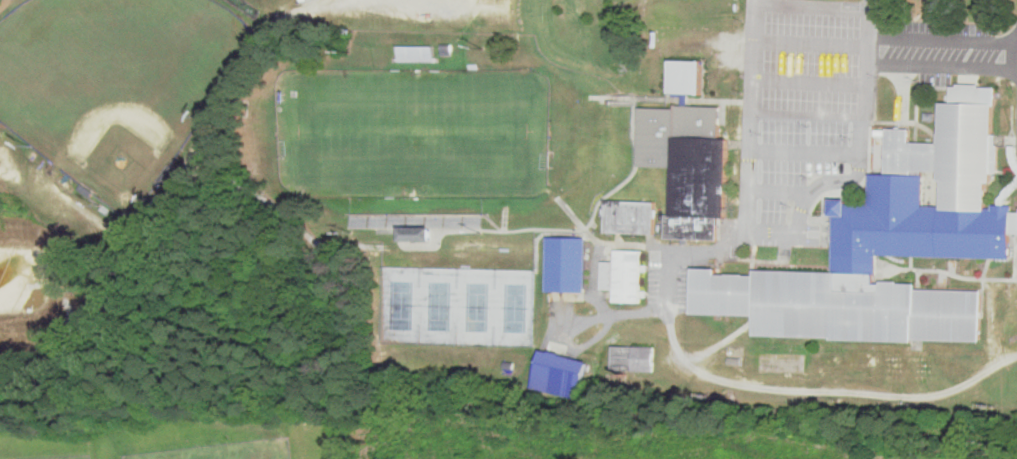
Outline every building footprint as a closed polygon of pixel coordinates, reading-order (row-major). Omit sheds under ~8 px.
[(447,37),(455,37),(455,46),(447,46),(447,37)] [(401,38),(439,38),(440,58),(401,58),(401,38)] [(668,62),(699,62),(699,95),(668,95),(668,62)] [(950,103),(951,87),(957,87),(957,84),(978,85),(978,88),(995,88),(994,105),(993,105),(950,103)] [(986,213),(986,209),(987,183),(991,183),(991,174),(997,174),(998,146),(996,145),(996,135),(992,135),(993,105),(950,103),(939,103),(938,133),(936,133),(935,144),(939,144),(938,172),(937,183),(942,183),(941,208),(941,212),(986,213)] [(717,140),(719,107),(674,105),(673,110),(672,138),(717,140)] [(673,110),(639,109),(637,168),(671,169),(672,138),(673,110)] [(924,113),(934,113),(934,121),(924,120),(924,113)] [(885,175),(886,129),(908,130),(908,143),(935,144),(939,144),(938,172),(911,171),(911,176),(885,175)] [(727,141),(724,219),(717,219),(669,217),(669,216),(671,169),(672,138),(717,140),(727,141)] [(1016,154),(1016,157),(1016,173),(1014,169),(1012,162),(1010,155),(1009,146),(1016,146),(1016,154)] [(1012,206),(1012,213),(1010,213),(1010,235),(1009,259),(876,255),(875,275),(873,275),(835,274),(832,273),(834,218),(828,218),(828,201),(846,201),(845,205),(869,205),(869,175),(885,175),(911,176),(923,176),(922,207),(941,208),(941,212),(986,213),(986,209),(991,209),(992,205),(998,205),(1004,206),(1012,206)] [(998,199),(1016,177),(1016,187),(1005,200),(1004,206),(998,205),(998,199)] [(93,194),(83,186),(78,193),(87,201),(93,194)] [(605,201),(654,202),(653,235),(604,233),(605,201)] [(486,210),(487,224),(360,222),(360,209),(486,210)] [(669,216),(665,216),(664,239),(716,241),(717,219),(669,217),(669,216)] [(406,221),(434,221),(434,231),(406,231),(406,221)] [(435,240),(435,227),(405,227),(405,240),(435,240)] [(547,238),(585,239),(584,293),(546,292),(547,238)] [(614,250),(640,251),(640,265),(648,265),(647,272),(639,272),(639,291),(646,291),(646,297),(638,297),(638,303),(612,303),(612,291),(599,290),(600,262),(613,262),(614,250)] [(753,277),(715,276),(715,270),(691,270),(690,316),(752,317),(753,277)] [(913,289),(914,285),(897,285),(897,282),(879,282),(879,285),(879,294),(834,293),(835,274),(832,273),(753,271),(753,277),(752,317),(751,339),(911,343),(911,340),(913,289)] [(873,275),(873,284),(879,285),(879,294),(834,293),(835,274),(873,275)] [(981,292),(979,343),(911,340),(913,289),(981,292)] [(610,348),(654,348),(654,372),(610,371),(610,348)] [(539,352),(586,364),(577,401),(530,389),(539,352)] [(504,361),(514,363),(512,372),(503,370),(504,361)]
